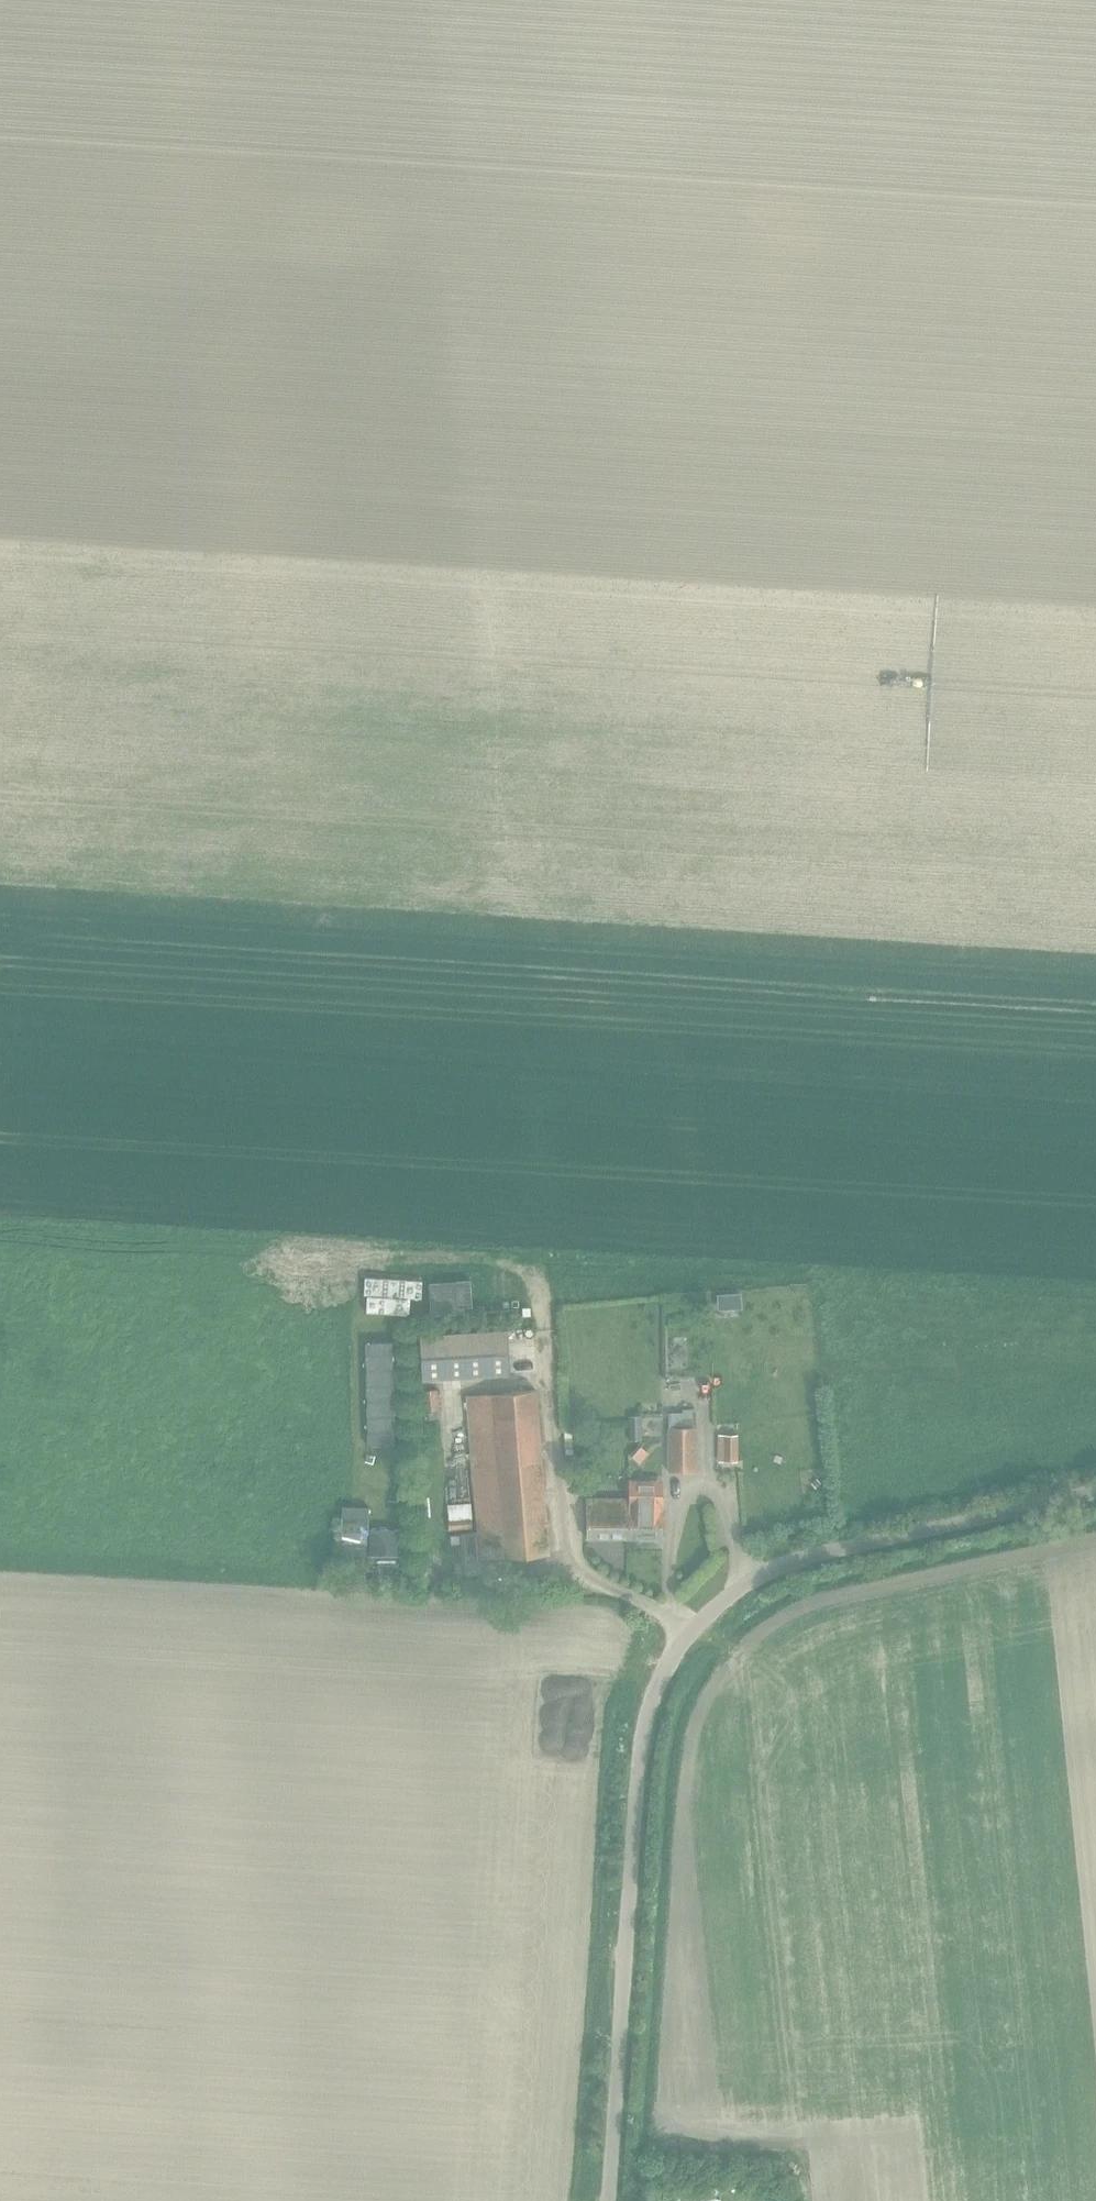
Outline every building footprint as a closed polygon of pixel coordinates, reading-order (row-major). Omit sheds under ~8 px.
[(506,1329),(419,1334),(421,1378),(509,1373),(506,1329)] [(537,1388),(467,1394),(473,1473),(478,1535),(466,1536),(468,1557),(549,1551),(543,1471),(537,1388)] [(423,1410),(439,1409),(437,1389),(422,1391),(423,1410)] [(669,1427),(669,1471),(697,1471),(697,1427),(696,1427),(696,1413),(669,1413),(669,1427)] [(631,1440),(643,1440),(641,1414),(630,1414),(631,1440)] [(737,1433),(719,1433),(719,1460),(737,1460),(737,1433)] [(627,1480),(626,1485),(629,1485),(629,1537),(662,1537),(663,1480),(627,1480)] [(629,1485),(626,1485),(626,1497),(587,1497),(587,1536),(629,1537),(629,1485)]
